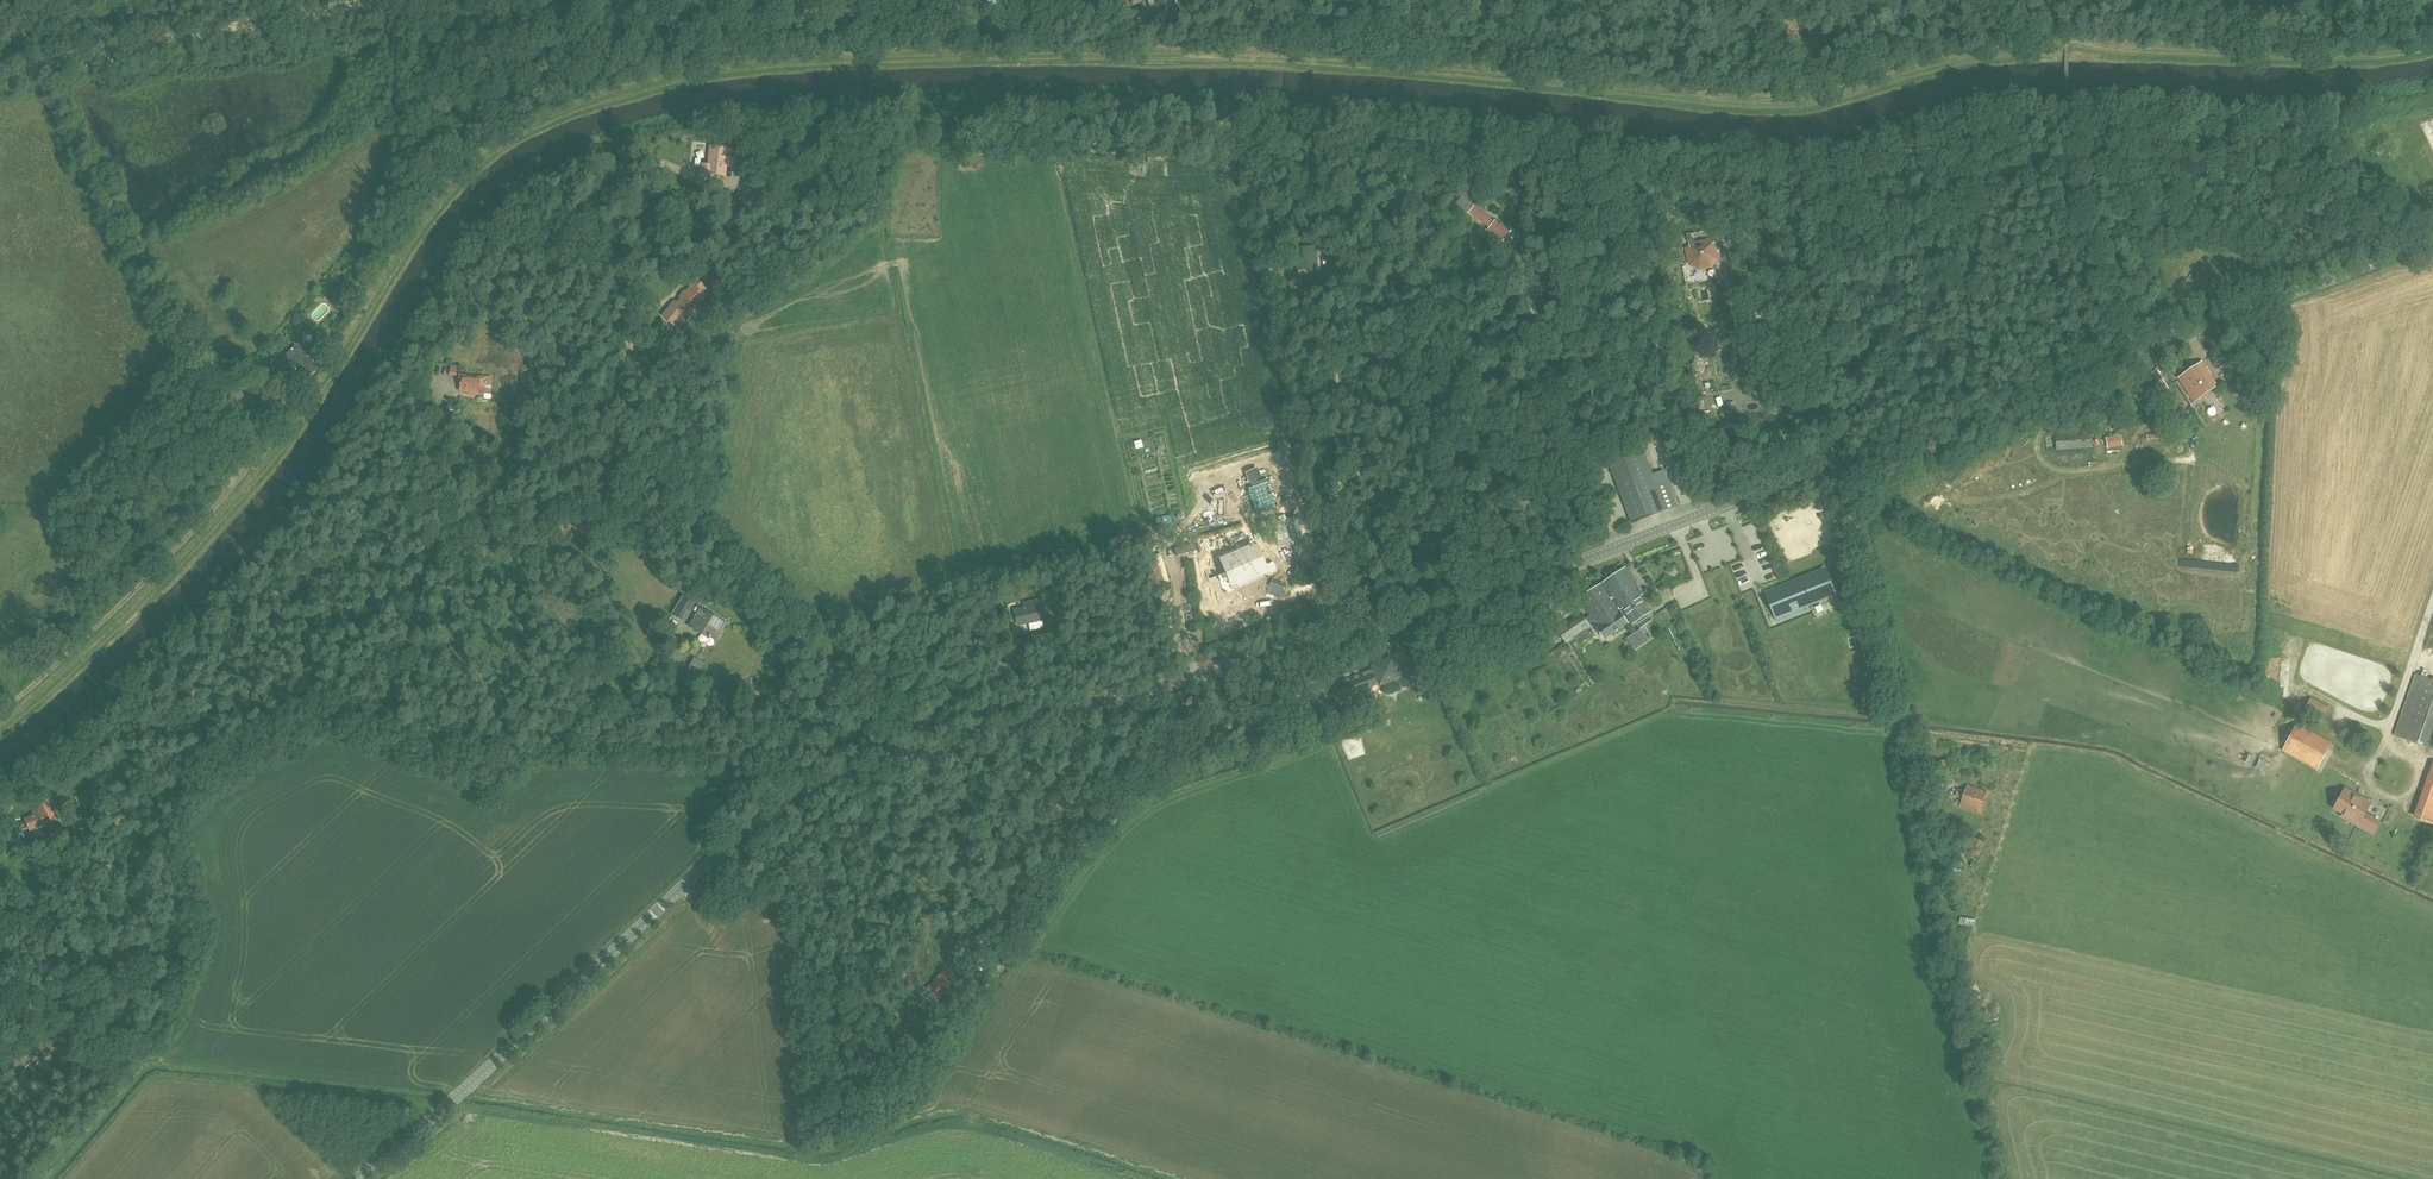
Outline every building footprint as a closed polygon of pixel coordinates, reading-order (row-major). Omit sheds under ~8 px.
[(700,169),(699,177),(712,178),(713,172),(722,173),(722,176),(724,176),(726,157),(736,158),(737,150),(727,148),(715,147),(714,154),(710,154),(709,165),(706,164),(705,170),(700,169)] [(1473,205),(1469,212),(1484,223),(1488,217),(1473,205)] [(1488,217),(1484,223),(1490,228),(1488,230),(1503,242),(1511,232),(1496,220),(1495,221),(1488,217)] [(1719,258),(1714,238),(1689,243),(1690,248),(1687,248),(1690,264),(1696,263),(1700,266),(1710,264),(1713,259),(1719,258)] [(1296,251),(1294,251),(1294,253),(1296,253),(1297,268),(1316,266),(1314,245),(1295,247),(1296,251)] [(675,302),(664,315),(674,324),(685,311),(689,314),(690,313),(690,314),(694,314),(701,306),(700,302),(699,302),(704,296),(700,293),(705,288),(695,279),(690,284),(693,286),(684,297),(683,296),(681,297),(682,298),(677,304),(675,302)] [(330,296),(317,309),(326,317),(339,305),(330,296)] [(1775,328),(1754,333),(1755,341),(1777,336),(1775,328)] [(315,371),(308,364),(299,356),(303,352),(296,346),(273,369),(282,377),(279,380),(285,387),(288,384),(298,393),(305,386),(302,384),(315,371)] [(692,352),(662,357),(664,367),(693,361),(692,352)] [(2194,402),(2218,385),(2203,361),(2179,378),(2194,402)] [(467,375),(459,374),(459,378),(461,378),(460,390),(467,391),(467,393),(478,394),(479,390),(485,390),(486,376),(479,376),(479,377),(467,376),(467,375)] [(2093,448),(2092,428),(2056,430),(2057,450),(2093,448)] [(2121,435),(2107,437),(2108,447),(2123,445),(2121,435)] [(1642,446),(1609,459),(1633,522),(1677,505),(1667,478),(1656,483),(1642,446)] [(1254,577),(1266,572),(1264,566),(1257,568),(1248,547),(1233,554),(1239,567),(1227,571),(1229,574),(1228,574),(1229,577),(1220,581),(1225,592),(1234,588),(1233,585),(1245,581),(1243,575),(1252,571),(1254,577)] [(1625,567),(1602,583),(1621,609),(1624,607),(1634,623),(1637,621),(1638,623),(1650,615),(1648,613),(1651,611),(1640,596),(1644,594),(1625,567)] [(1775,601),(1771,602),(1774,609),(1778,607),(1782,616),(1805,607),(1802,602),(1808,600),(1808,601),(1826,593),(1824,587),(1831,584),(1826,573),(1819,576),(1818,573),(1793,584),(1772,592),(1775,601)] [(1570,640),(1571,639),(1578,635),(1577,634),(1582,630),(1583,631),(1591,626),(1590,624),(1595,621),(1595,622),(1598,627),(1597,627),(1605,638),(1627,624),(1629,622),(1620,610),(1621,609),(1602,583),(1582,597),(1579,599),(1592,617),(1587,620),(1582,613),(1574,618),(1575,619),(1570,623),(1569,622),(1559,629),(1566,640),(1567,642),(1570,640)] [(683,597),(673,613),(681,618),(686,609),(689,610),(693,603),(683,597)] [(1018,625),(1042,620),(1038,605),(1037,605),(1036,600),(1023,602),(1025,608),(1015,610),(1018,622),(1017,622),(1018,625)] [(697,614),(689,626),(702,634),(707,637),(708,636),(710,638),(711,637),(715,640),(725,623),(710,614),(706,619),(697,614)] [(1849,641),(1848,649),(1862,651),(1863,643),(1849,641)] [(1418,681),(1406,649),(1392,655),(1395,662),(1392,663),(1391,660),(1374,666),(1376,671),(1372,672),(1371,669),(1334,683),(1340,698),(1376,684),(1376,682),(1380,680),(1380,682),(1397,676),(1396,674),(1399,673),(1404,686),(1418,681)] [(2417,674),(2396,736),(2432,749),(2432,680),(2417,674)] [(2311,698),(2305,710),(2322,720),(2329,708),(2311,698)] [(2297,724),(2283,750),(2317,769),(2332,743),(2297,724)] [(1926,772),(1936,771),(1933,750),(1923,752),(1926,772)] [(1939,761),(1940,776),(1949,776),(1948,760),(1939,761)] [(2418,788),(2414,796),(2370,775),(2365,786),(2413,809),(2422,790),(2418,788)] [(1957,796),(1963,799),(1961,806),(1980,814),(1988,793),(1968,786),(1966,792),(1959,789),(1957,796)] [(2358,824),(2373,833),(2379,821),(2365,813),(2370,803),(2345,789),(2334,809),(2342,813),(2341,815),(2358,824)] [(96,808),(87,790),(75,796),(85,814),(96,808)] [(2417,817),(2432,823),(2432,796),(2425,793),(2417,817)] [(50,824),(57,821),(55,817),(58,815),(55,808),(52,809),(48,799),(36,804),(39,810),(32,813),(33,816),(25,820),(30,832),(45,826),(50,824)] [(2325,819),(2317,835),(2329,840),(2337,825),(2325,819)] [(1985,844),(1970,834),(1957,856),(1972,866),(1985,844)] [(984,947),(974,959),(985,968),(995,956),(984,947)] [(951,1000),(942,992),(947,986),(954,992),(962,983),(946,969),(928,989),(937,997),(938,997),(946,1005),(951,1000)]
